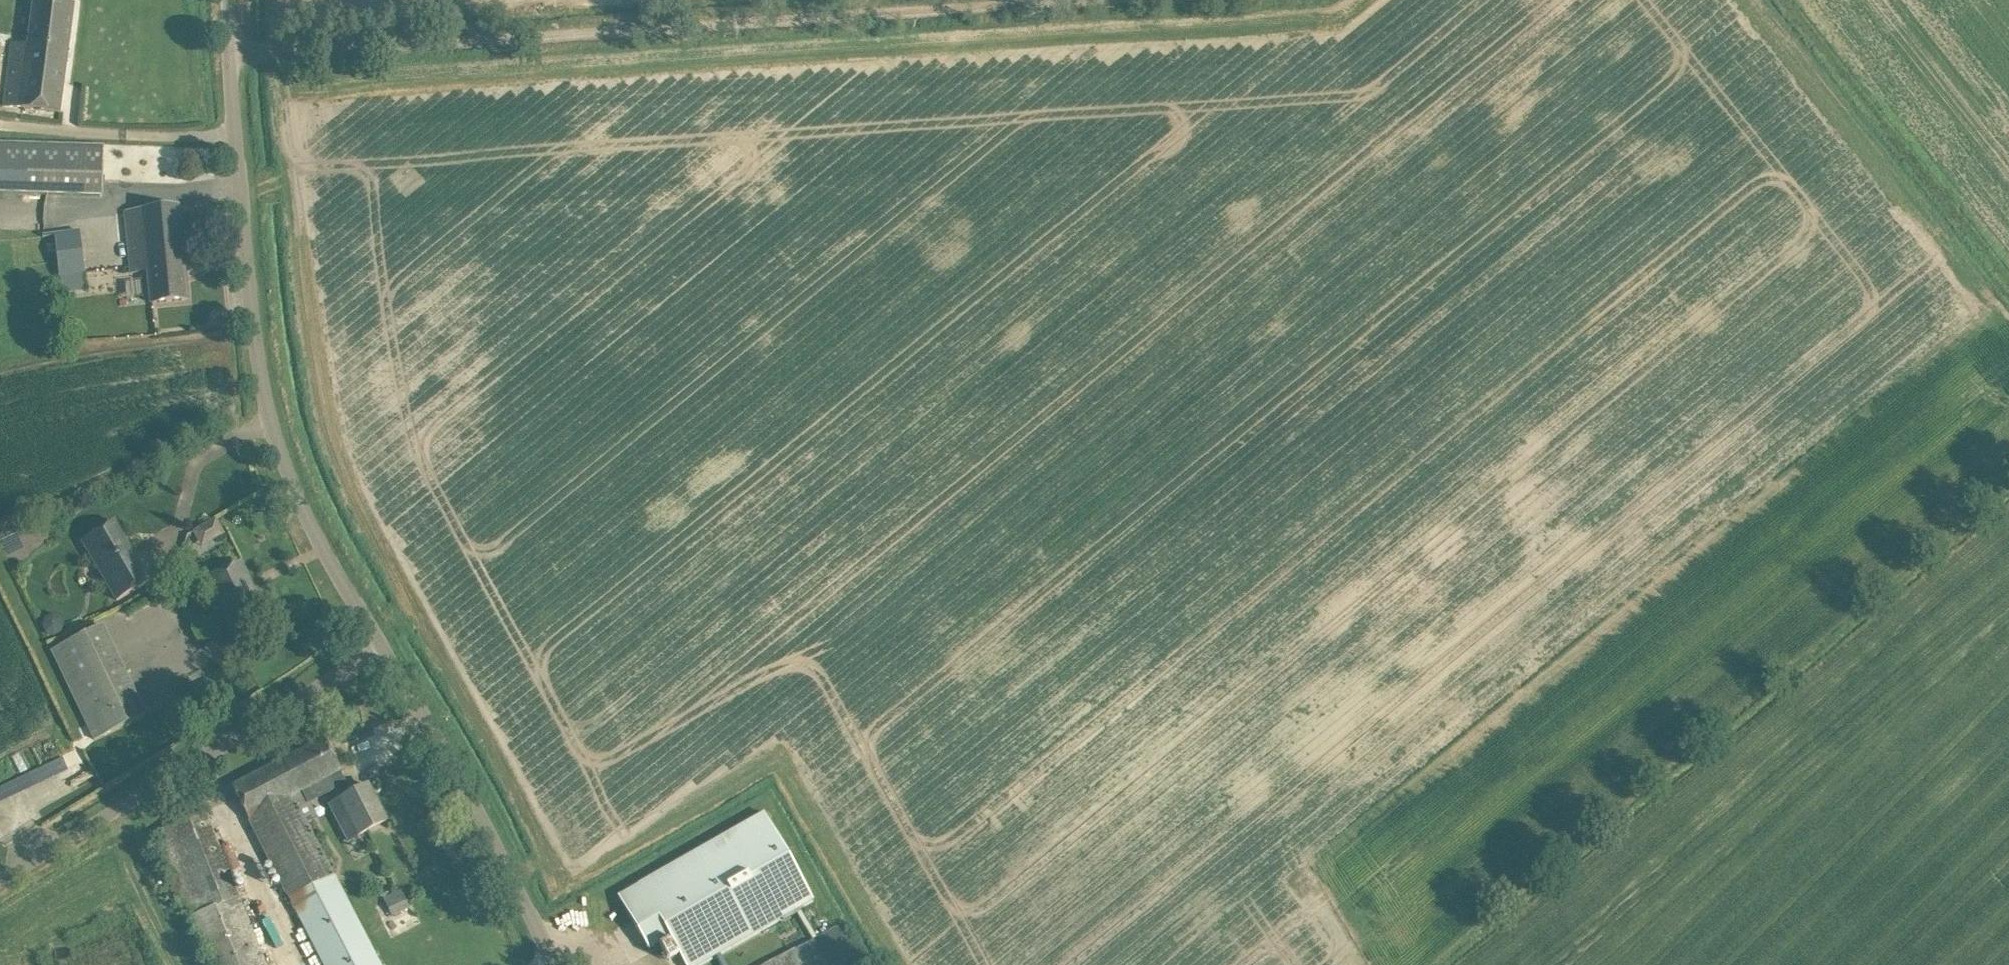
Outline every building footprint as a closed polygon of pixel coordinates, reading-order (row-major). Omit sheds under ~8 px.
[(54,2),(37,0),(34,0),(28,44),(11,42),(4,106),(59,113),(74,5),(54,2)] [(103,197),(104,146),(0,143),(0,194),(103,197)] [(125,212),(131,273),(148,271),(151,303),(187,300),(178,207),(125,212)] [(60,277),(85,274),(79,232),(54,235),(60,277)] [(214,519),(201,527),(210,542),(223,535),(214,519)] [(81,541),(117,600),(155,578),(140,553),(135,556),(114,522),(81,541)] [(263,610),(240,563),(208,579),(230,626),(263,610)] [(52,650),(95,740),(145,715),(102,625),(52,650)] [(232,786),(325,964),(383,964),(305,814),(314,809),(303,789),(328,776),(341,770),(324,738),(232,786)] [(330,804),(349,840),(386,821),(368,786),(352,794),(340,771),(341,770),(328,776),(340,799),(330,804)] [(151,833),(181,908),(186,906),(210,964),(266,964),(205,812),(151,833)] [(685,964),(698,964),(813,900),(764,813),(618,896),(649,949),(670,937),(685,964)] [(406,888),(386,897),(394,916),(384,920),(391,936),(421,923),(406,888)] [(838,928),(765,964),(857,964),(838,928)]
